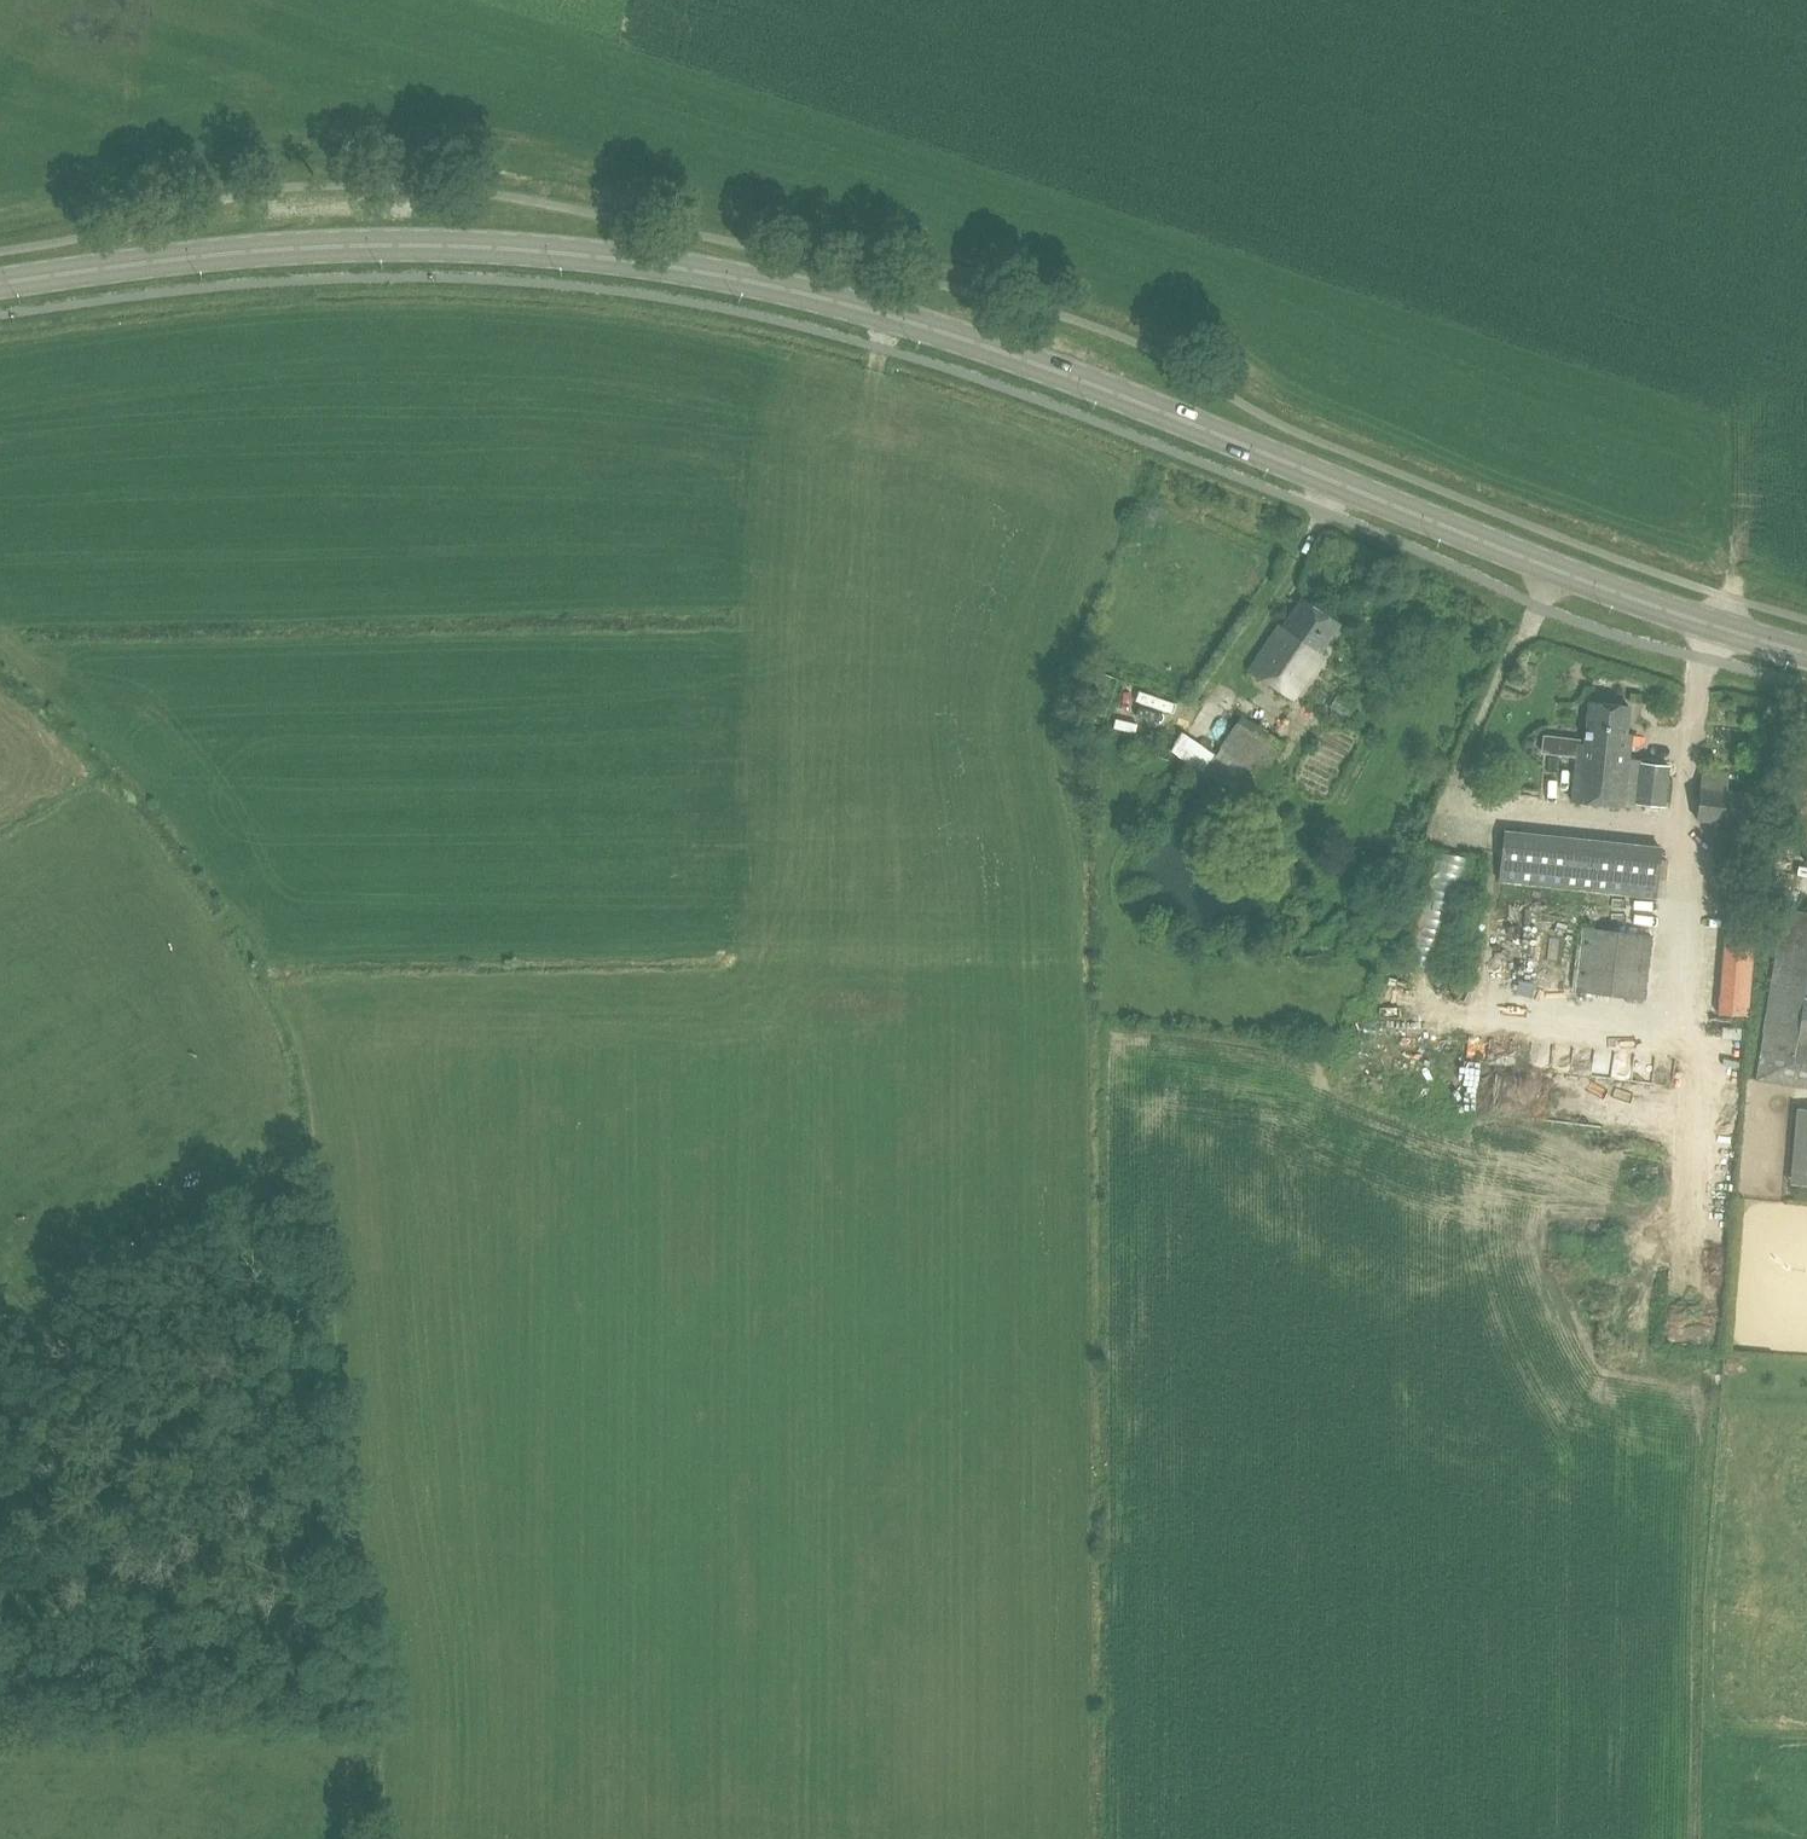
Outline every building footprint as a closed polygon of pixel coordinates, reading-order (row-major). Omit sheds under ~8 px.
[(1249,669),(1270,684),(1292,698),(1322,655),(1320,653),(1339,625),(1301,599),(1282,627),(1279,626),(1249,669)] [(1092,685),(1089,698),(1132,707),(1135,694),(1092,685)] [(1578,743),(1571,800),(1636,808),(1636,803),(1664,806),(1669,767),(1641,764),(1641,760),(1629,759),(1631,735),(1626,734),(1629,706),(1588,701),(1583,743),(1578,743)] [(1171,750),(1246,801),(1283,743),(1241,716),(1221,746),(1203,734),(1198,743),(1182,732),(1171,750)] [(1696,821),(1755,828),(1759,792),(1727,789),(1729,771),(1701,768),(1696,821)] [(1606,875),(1621,877),(1660,881),(1663,847),(1520,830),(1512,890),(1564,896),(1604,903),(1608,881),(1605,881),(1606,875)] [(1433,846),(1407,941),(1426,946),(1452,851),(1433,846)] [(1806,1089),(1806,1040),(1797,1039),(1800,1023),(1806,1024),(1806,912),(1782,908),(1754,1081),(1806,1089)] [(1717,1015),(1749,1018),(1757,918),(1725,915),(1717,1015)] [(1575,992),(1645,1000),(1653,936),(1583,927),(1575,992)] [(1437,951),(1433,973),(1445,975),(1449,953),(1437,951)] [(1796,1105),(1789,1179),(1806,1180),(1806,1106),(1796,1105)]
